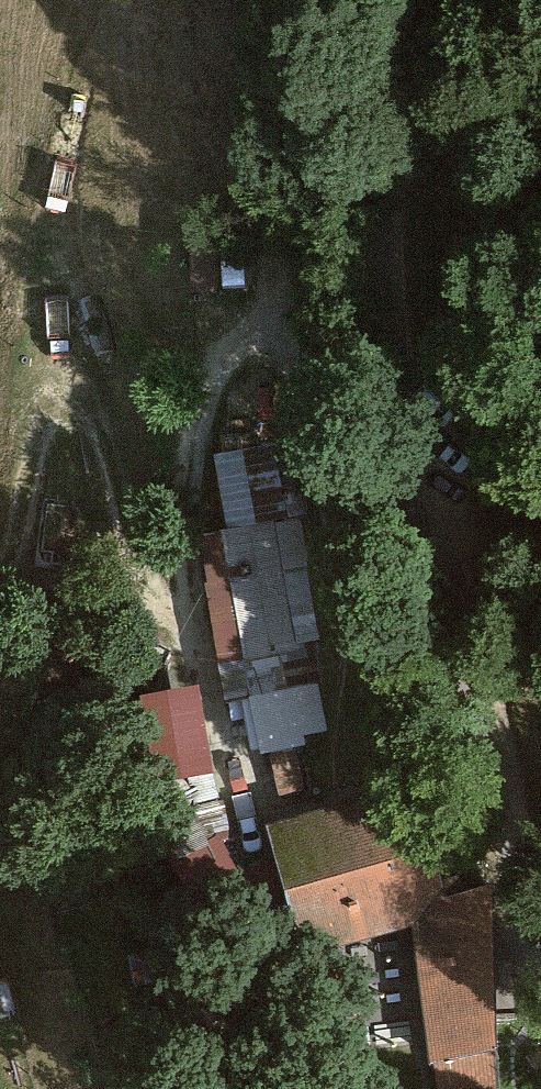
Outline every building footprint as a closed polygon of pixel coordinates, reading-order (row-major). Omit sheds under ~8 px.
[(218,232),(190,232),(189,290),(217,290),(218,232)] [(321,643),(284,441),(215,454),(230,530),(194,536),(226,707),(230,706),(233,722),(244,720),(250,747),(259,746),(260,755),(309,746),(307,737),(328,733),(312,644),(321,643)] [(212,773),(198,684),(138,693),(151,782),(212,773)] [(417,787),(265,824),(292,934),(298,954),(410,926),(434,899),(444,896),(417,787)] [(237,871),(219,837),(171,863),(189,897),(237,871)] [(444,896),(434,899),(410,926),(429,1065),(436,1064),(439,1088),(499,1088),(495,1050),(491,886),(444,896)] [(6,978),(0,980),(0,1010),(14,1006),(6,978)]
